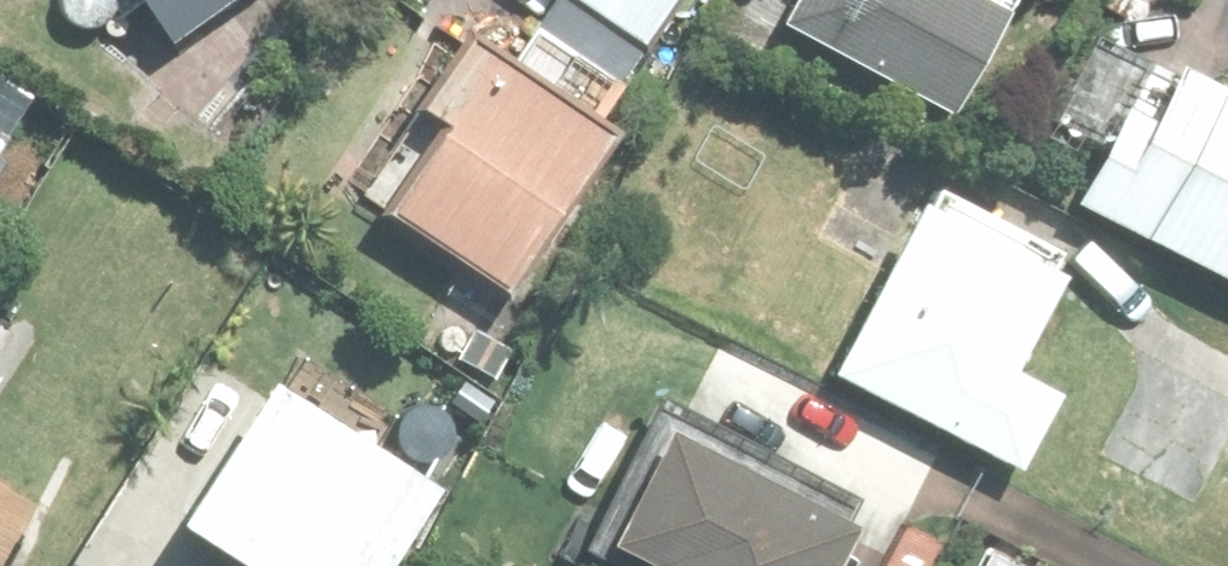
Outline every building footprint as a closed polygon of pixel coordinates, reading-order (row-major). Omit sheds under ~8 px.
[(174,56),(255,0),(136,0),(174,56)] [(563,0),(548,19),(538,37),(623,96),(690,0),(563,0)] [(792,36),(963,129),(1017,28),(1010,24),(1023,0),(812,0),(792,36)] [(1099,10),(1129,29),(1148,0),(1106,0),(1099,10)] [(628,150),(607,135),(632,102),(623,96),(538,37),(512,72),(477,49),(367,204),(391,221),(387,226),(512,314),(628,150)] [(187,49),(153,89),(198,128),(232,87),(187,49)] [(1112,162),(1084,219),(1227,292),(1227,102),(1190,83),(1183,99),(1096,55),(1057,134),(1112,162)] [(937,198),(840,392),(1027,486),(1066,410),(1027,390),(1077,292),(1057,283),(1066,263),(937,198)] [(4,362),(21,334),(0,321),(0,360),(4,362)] [(476,336),(459,365),(497,388),(514,359),(476,336)] [(164,512),(249,565),(365,565),(423,474),(255,368),(164,512)] [(882,557),(866,550),(869,544),(853,535),(864,514),(665,414),(589,564),(592,565),(877,565),(882,557)]
